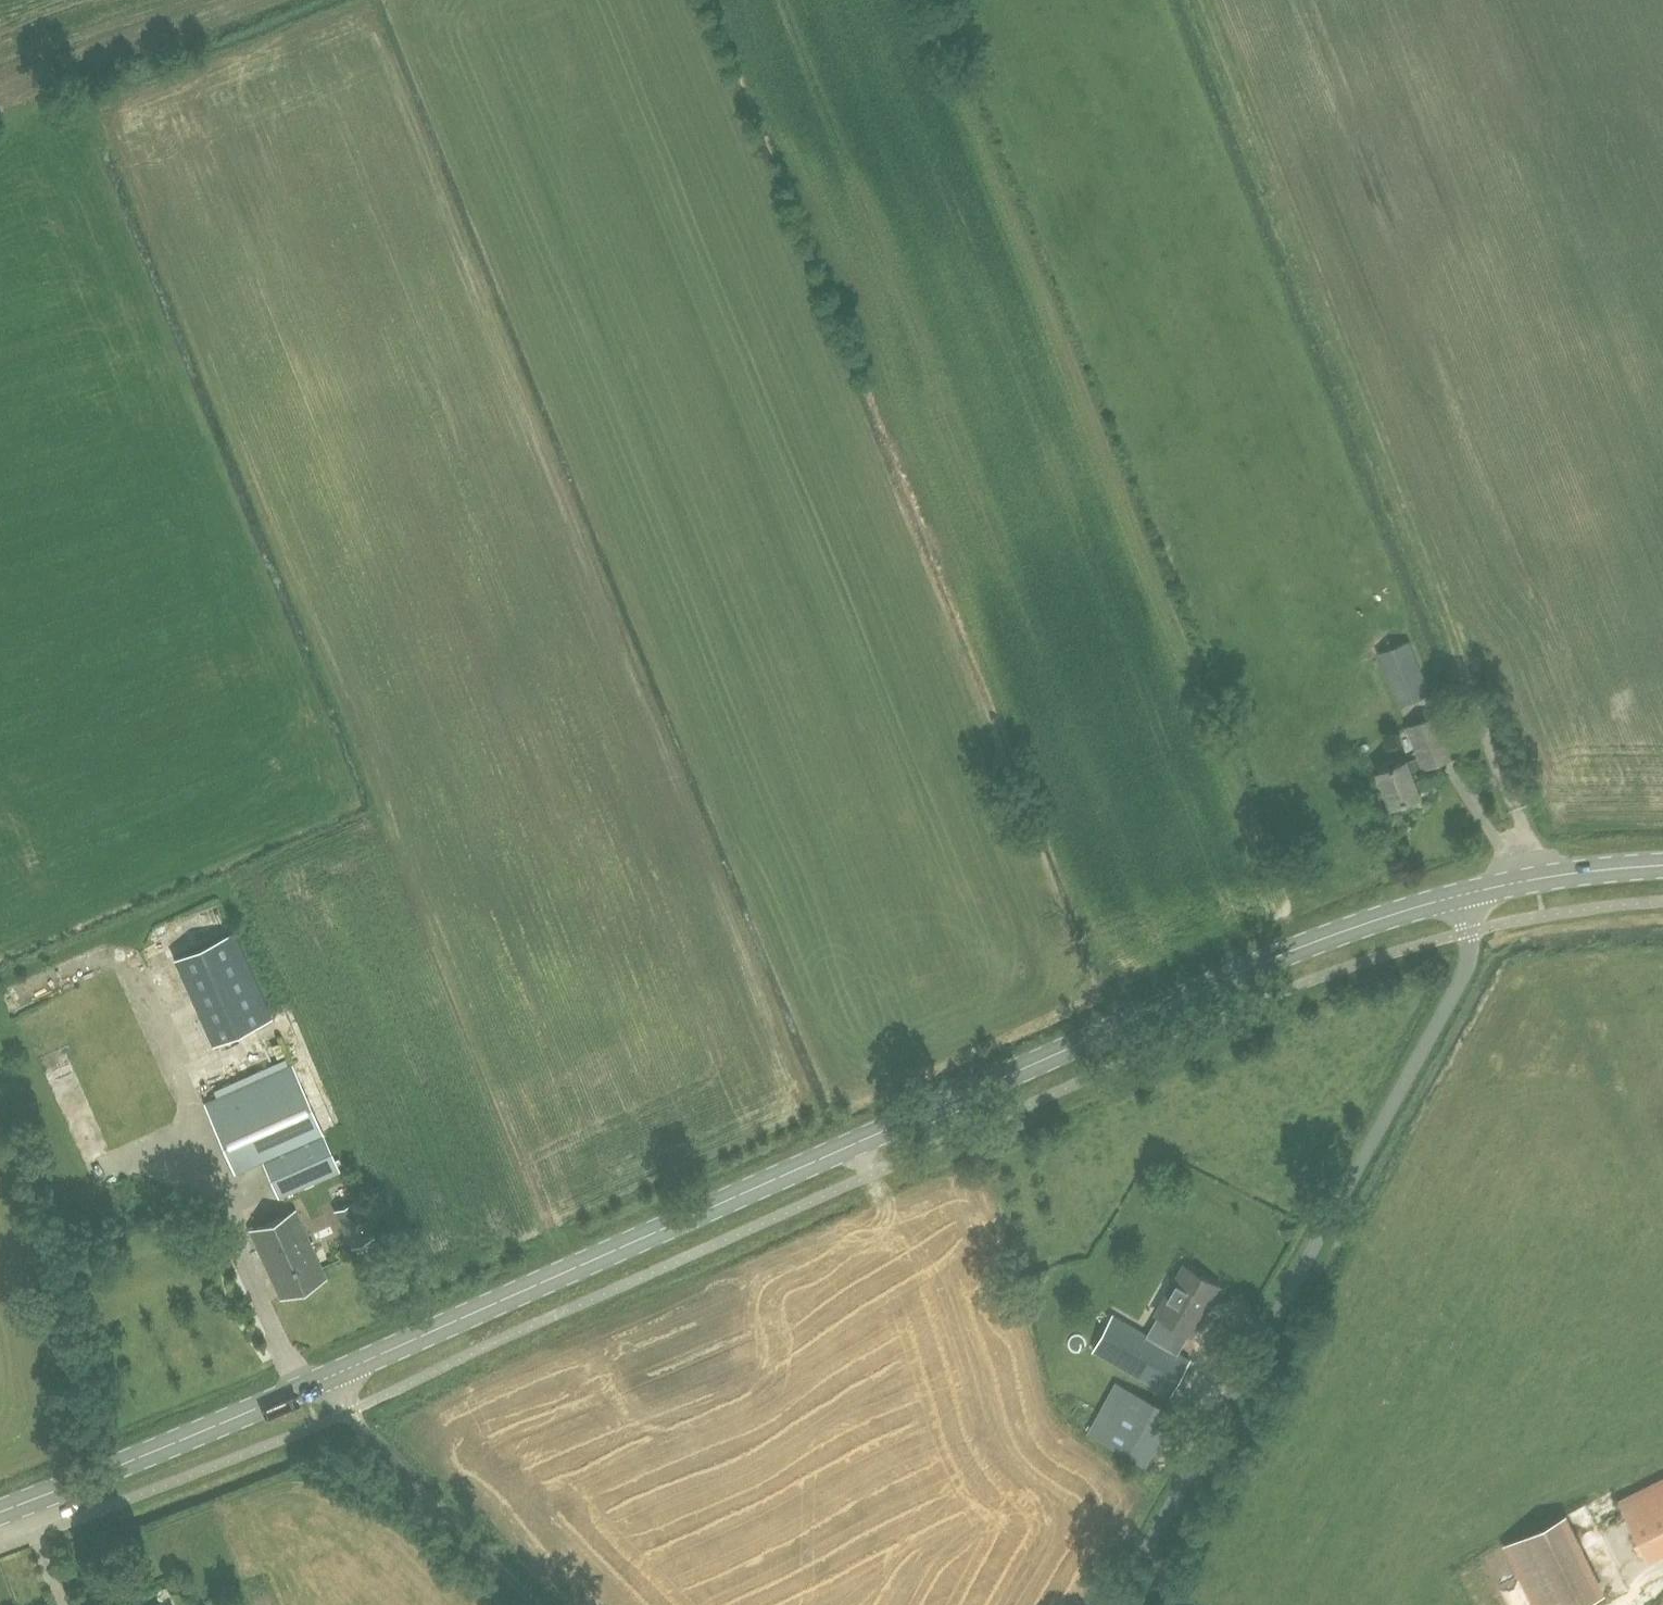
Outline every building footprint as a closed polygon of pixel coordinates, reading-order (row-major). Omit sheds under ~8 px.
[(1410,640),(1377,653),(1398,705),(1430,693),(1410,640)] [(1420,794),(1411,771),(1421,767),(1422,769),(1456,757),(1439,714),(1405,726),(1417,757),(1407,760),(1378,771),(1392,805),(1420,794)] [(213,1043),(271,1017),(233,930),(175,956),(213,1043)] [(263,1159),(279,1194),(338,1168),(293,1065),(205,1103),(235,1171),(263,1159)] [(280,1297),(325,1276),(295,1211),(251,1231),(280,1297)] [(347,1233),(353,1245),(373,1236),(367,1223),(347,1233)] [(1218,1285),(1186,1266),(1159,1314),(1191,1332),(1218,1285)] [(1170,1395),(1191,1359),(1114,1314),(1093,1350),(1170,1395)] [(1541,1604),(1589,1604),(1613,1595),(1579,1512),(1513,1539),(1541,1604)]
